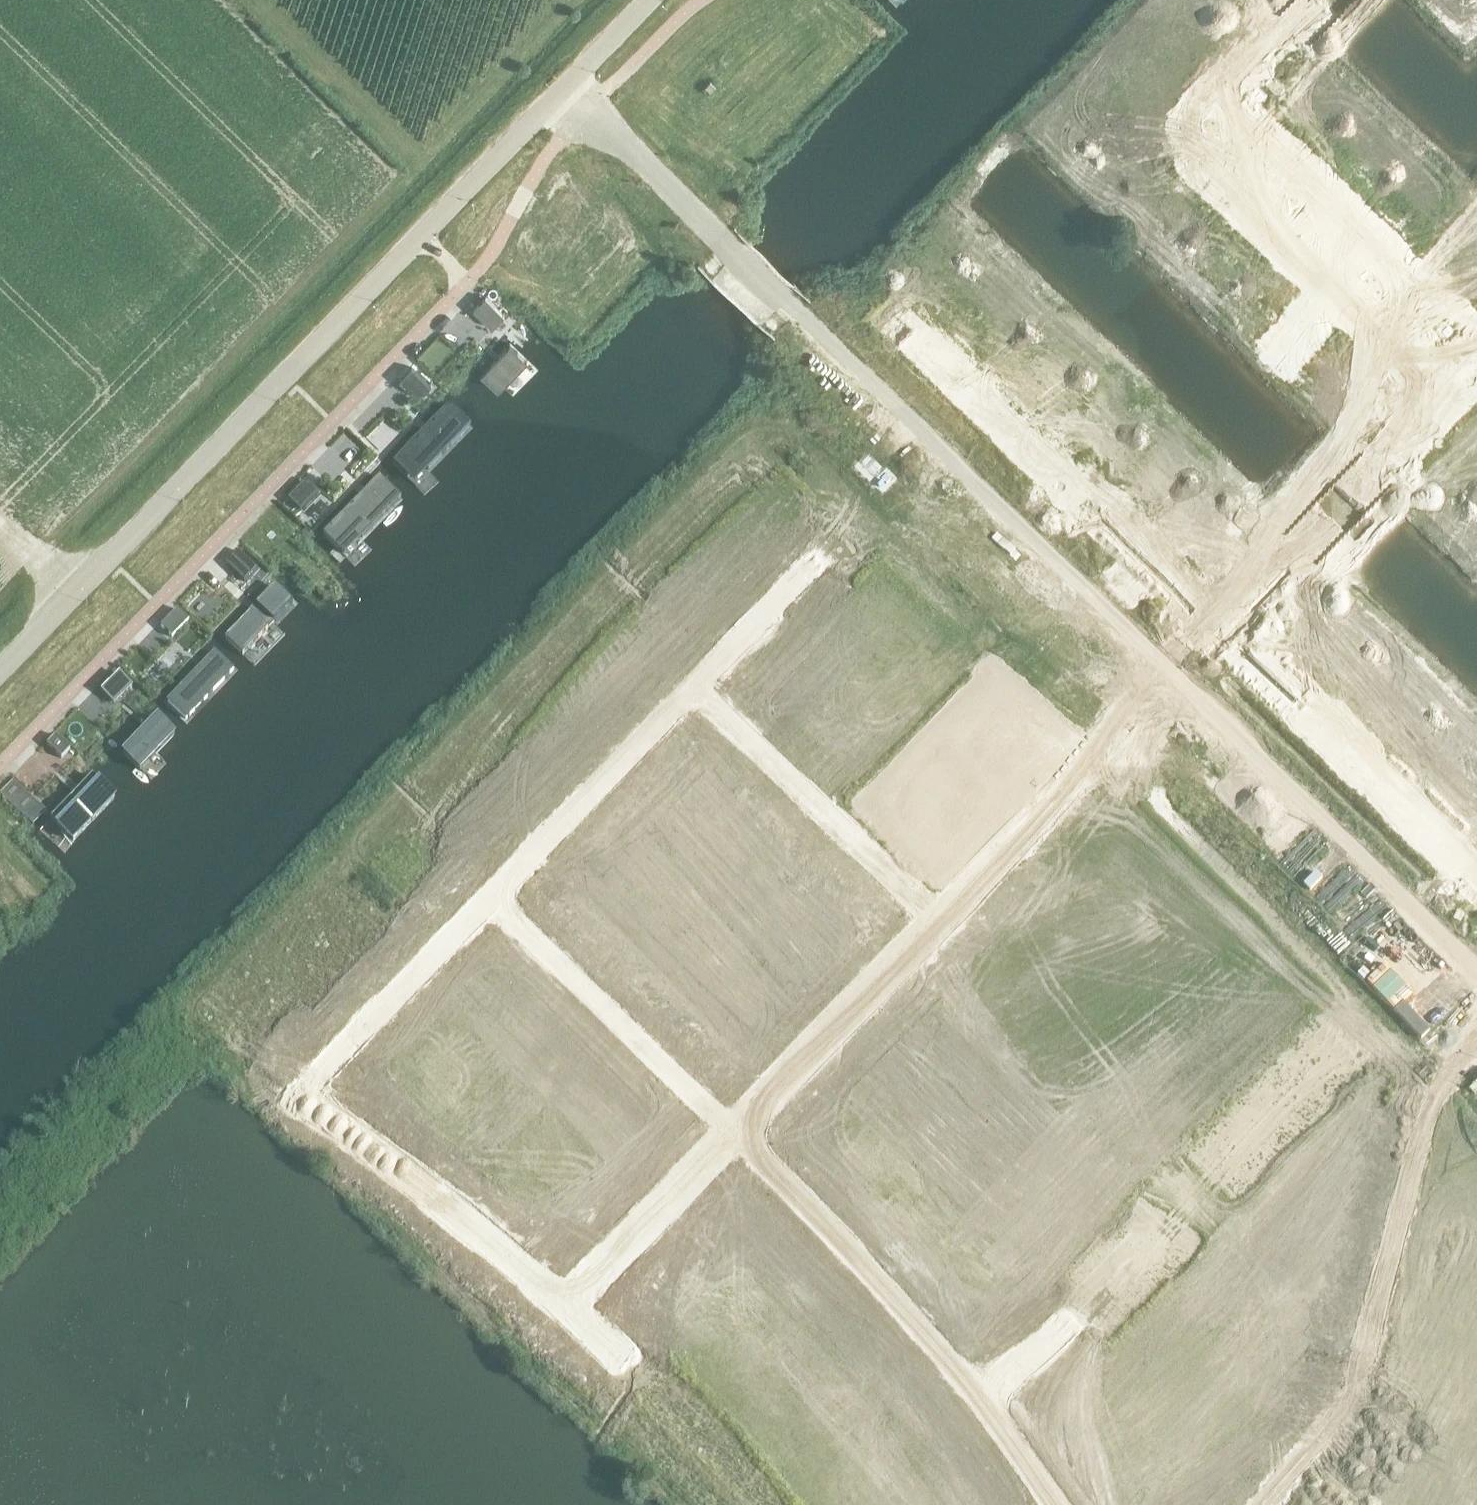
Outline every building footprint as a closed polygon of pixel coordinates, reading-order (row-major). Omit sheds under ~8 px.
[(898,11),(908,0),(887,0),(898,11)] [(1239,10),(1249,0),(1229,0),(1239,10)] [(1319,142),(1312,149),(1319,156),(1326,149),(1322,145),(1319,142)] [(1337,160),(1330,167),(1337,173),(1344,166),(1340,163),(1337,160)] [(1168,175),(1140,205),(1160,224),(1164,219),(1188,194),(1168,175)] [(1355,177),(1348,184),(1355,191),(1362,184),(1359,180),(1355,177)] [(1188,194),(1164,219),(1181,235),(1208,206),(1202,200),(1198,204),(1188,194)] [(1373,195),(1366,202),(1373,208),(1380,201),(1377,198),(1373,195)] [(1392,212),(1385,219),(1392,226),(1398,219),(1395,215),(1392,212)] [(1435,212),(1430,217),(1439,226),(1444,220),(1435,212)] [(1430,217),(1425,223),(1434,231),(1439,226),(1430,217)] [(1425,223),(1419,228),(1428,237),(1434,231),(1425,223)] [(1220,225),(1196,250),(1212,265),(1239,236),(1233,229),(1229,233),(1220,225)] [(1419,228),(1414,234),(1416,236),(1423,242),(1428,237),(1419,228)] [(1410,230),(1402,237),(1409,243),(1416,236),(1414,234),(1410,230)] [(1239,236),(1212,265),(1228,280),(1252,255),(1242,246),(1246,242),(1239,236)] [(1416,236),(1409,243),(1416,249),(1423,242),(1416,236)] [(1469,257),(1476,265),(1476,248),(1469,257)] [(1252,255),(1228,280),(1244,296),(1272,267),(1265,260),(1261,264),(1252,255)] [(1455,271),(1476,293),(1476,265),(1469,257),(1455,271)] [(955,290),(944,302),(961,319),(988,291),(989,290),(963,265),(946,282),(955,290)] [(1440,287),(1467,313),(1476,302),(1476,293),(1455,271),(1440,287)] [(961,319),(959,321),(975,337),(985,327),(993,336),(1013,315),(988,291),(961,319)] [(485,297),(472,310),(490,327),(502,314),(485,297)] [(516,317),(446,389),(491,432),(560,360),(516,317)] [(1017,359),(1008,369),(1025,384),(1027,382),(1053,354),(1027,330),(1008,351),(1017,359)] [(1053,354),(1027,382),(1045,398),(1056,387),(1064,395),(1081,377),(1054,353),(1053,354)] [(413,368),(400,381),(418,398),(430,385),(413,368)] [(446,389),(377,461),(421,504),(491,432),(446,389)] [(1080,413),(1063,430),(1079,446),(1084,441),(1107,418),(1084,396),(1074,406),(1080,413)] [(1107,418),(1084,441),(1093,450),(1089,455),(1096,462),(1123,434),(1107,418)] [(1123,434),(1096,462),(1112,477),(1129,460),(1135,466),(1145,456),(1123,434)] [(1467,461),(1476,470),(1476,451),(1467,461)] [(1156,485),(1145,496),(1162,513),(1188,485),(1190,484),(1164,459),(1147,476),(1156,485)] [(377,461),(306,533),(352,576),(421,504),(377,461)] [(1452,477),(1465,490),(1456,498),(1473,514),(1476,510),(1476,470),(1467,461),(1452,477)] [(307,485),(290,501),(301,512),(318,496),(307,485)] [(1162,513),(1160,515),(1176,531),(1185,521),(1194,530),(1213,510),(1188,485),(1162,513)] [(1435,494),(1419,511),(1448,540),(1473,514),(1456,498),(1448,507),(1435,494)] [(238,554),(227,565),(244,580),(245,581),(255,570),(254,569),(238,554)] [(270,571),(209,635),(253,677),(315,614),(270,571)] [(1305,607),(1273,640),(1292,658),(1315,634),(1324,643),(1341,625),(1332,616),(1323,625),(1305,607)] [(189,621),(177,610),(161,627),(171,638),(189,621)] [(1347,655),(1329,674),(1345,689),(1373,660),(1358,645),(1363,639),(1355,630),(1339,647),(1347,655)] [(209,635),(148,698),(192,741),(253,677),(209,635)] [(116,674),(99,691),(114,705),(131,688),(116,674)] [(148,698),(87,761),(131,804),(192,741),(148,698)] [(1425,710),(1397,739),(1411,753),(1440,723),(1439,724),(1425,710)] [(1440,723),(1411,753),(1422,764),(1451,734),(1440,723)] [(1451,734),(1422,764),(1434,775),(1462,745),(1463,745),(1451,734)] [(55,736),(47,745),(61,759),(70,750),(55,736)] [(1434,775),(1434,774),(1450,789),(1459,779),(1468,787),(1473,782),(1476,778),(1476,760),(1462,745),(1434,775)] [(87,761),(26,824),(70,867),(131,804),(87,761)] [(1467,826),(1476,835),(1476,816),(1467,826)]
